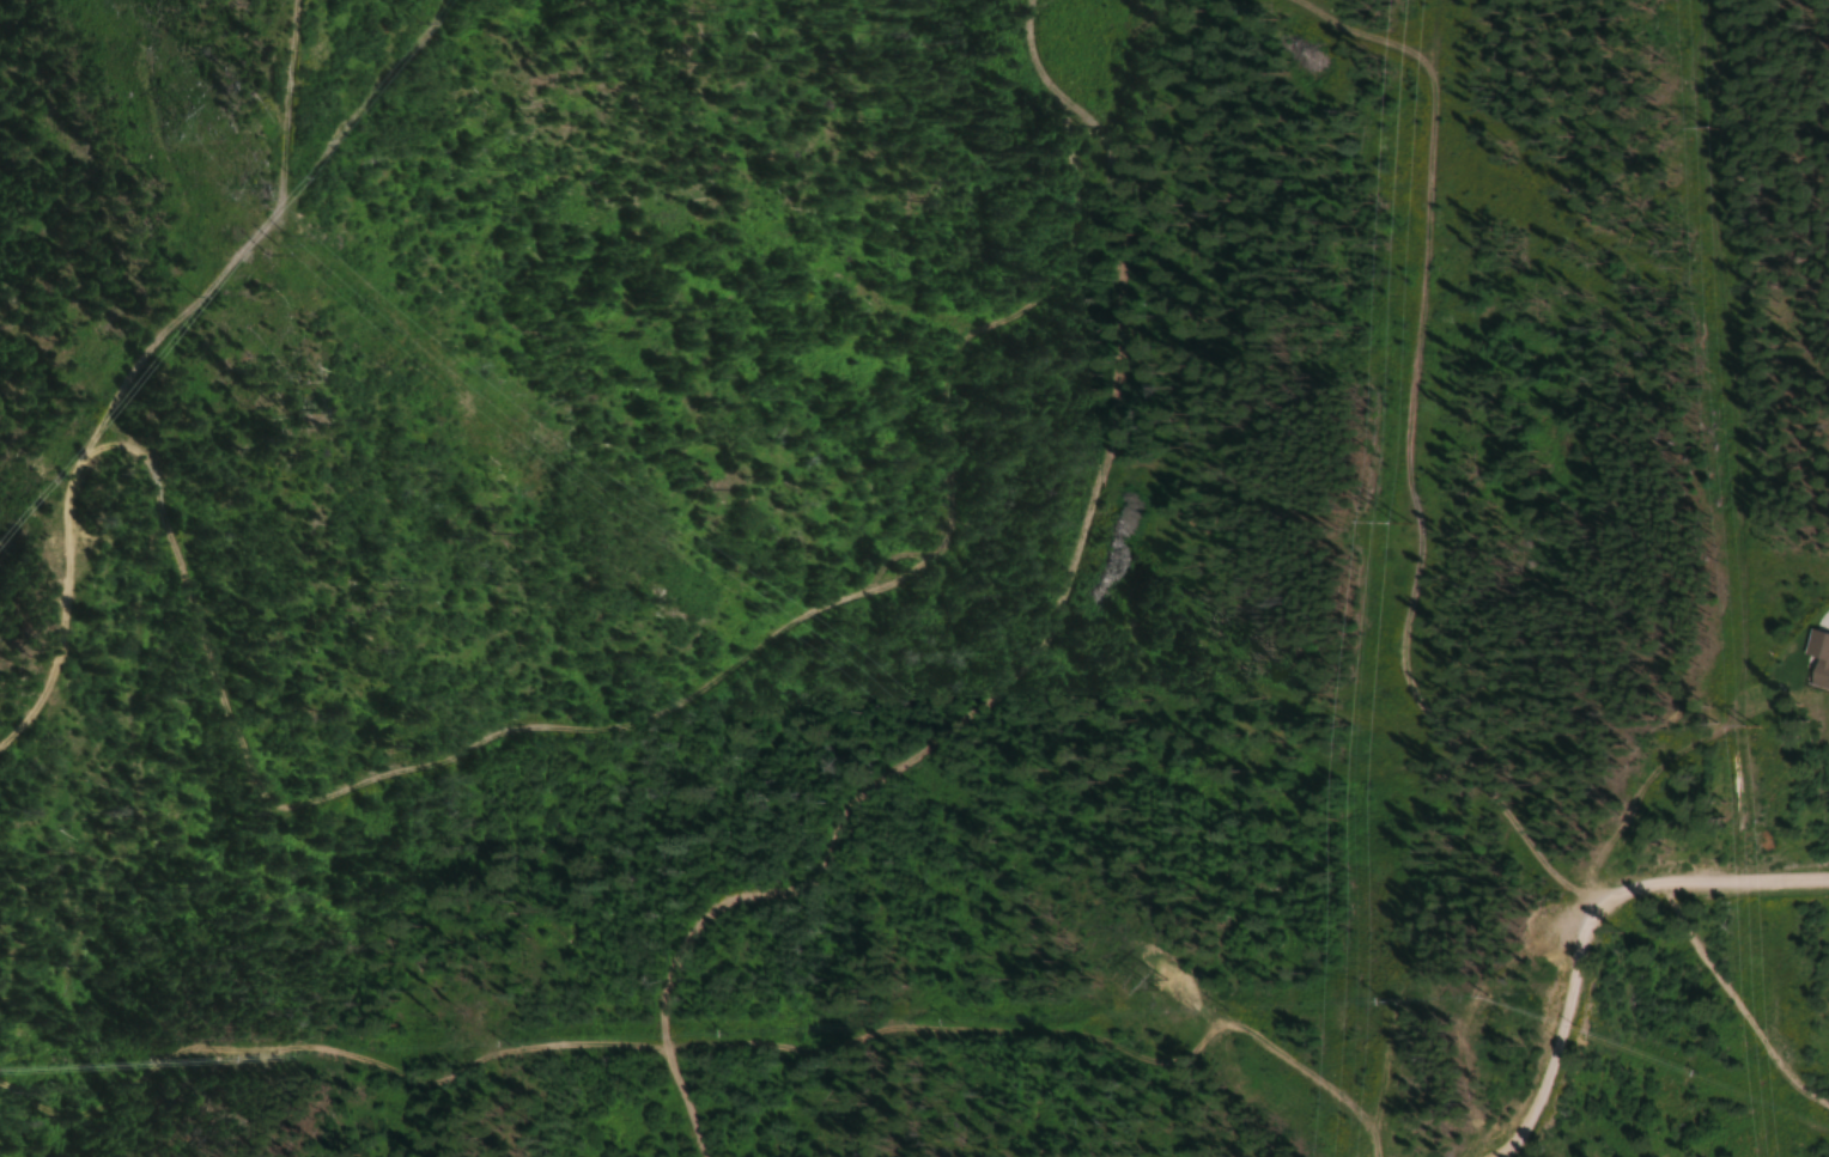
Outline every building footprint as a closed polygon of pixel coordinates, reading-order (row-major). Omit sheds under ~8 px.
[(1823,629),(1828,631),(1828,652),(1818,650),(1823,629)]
